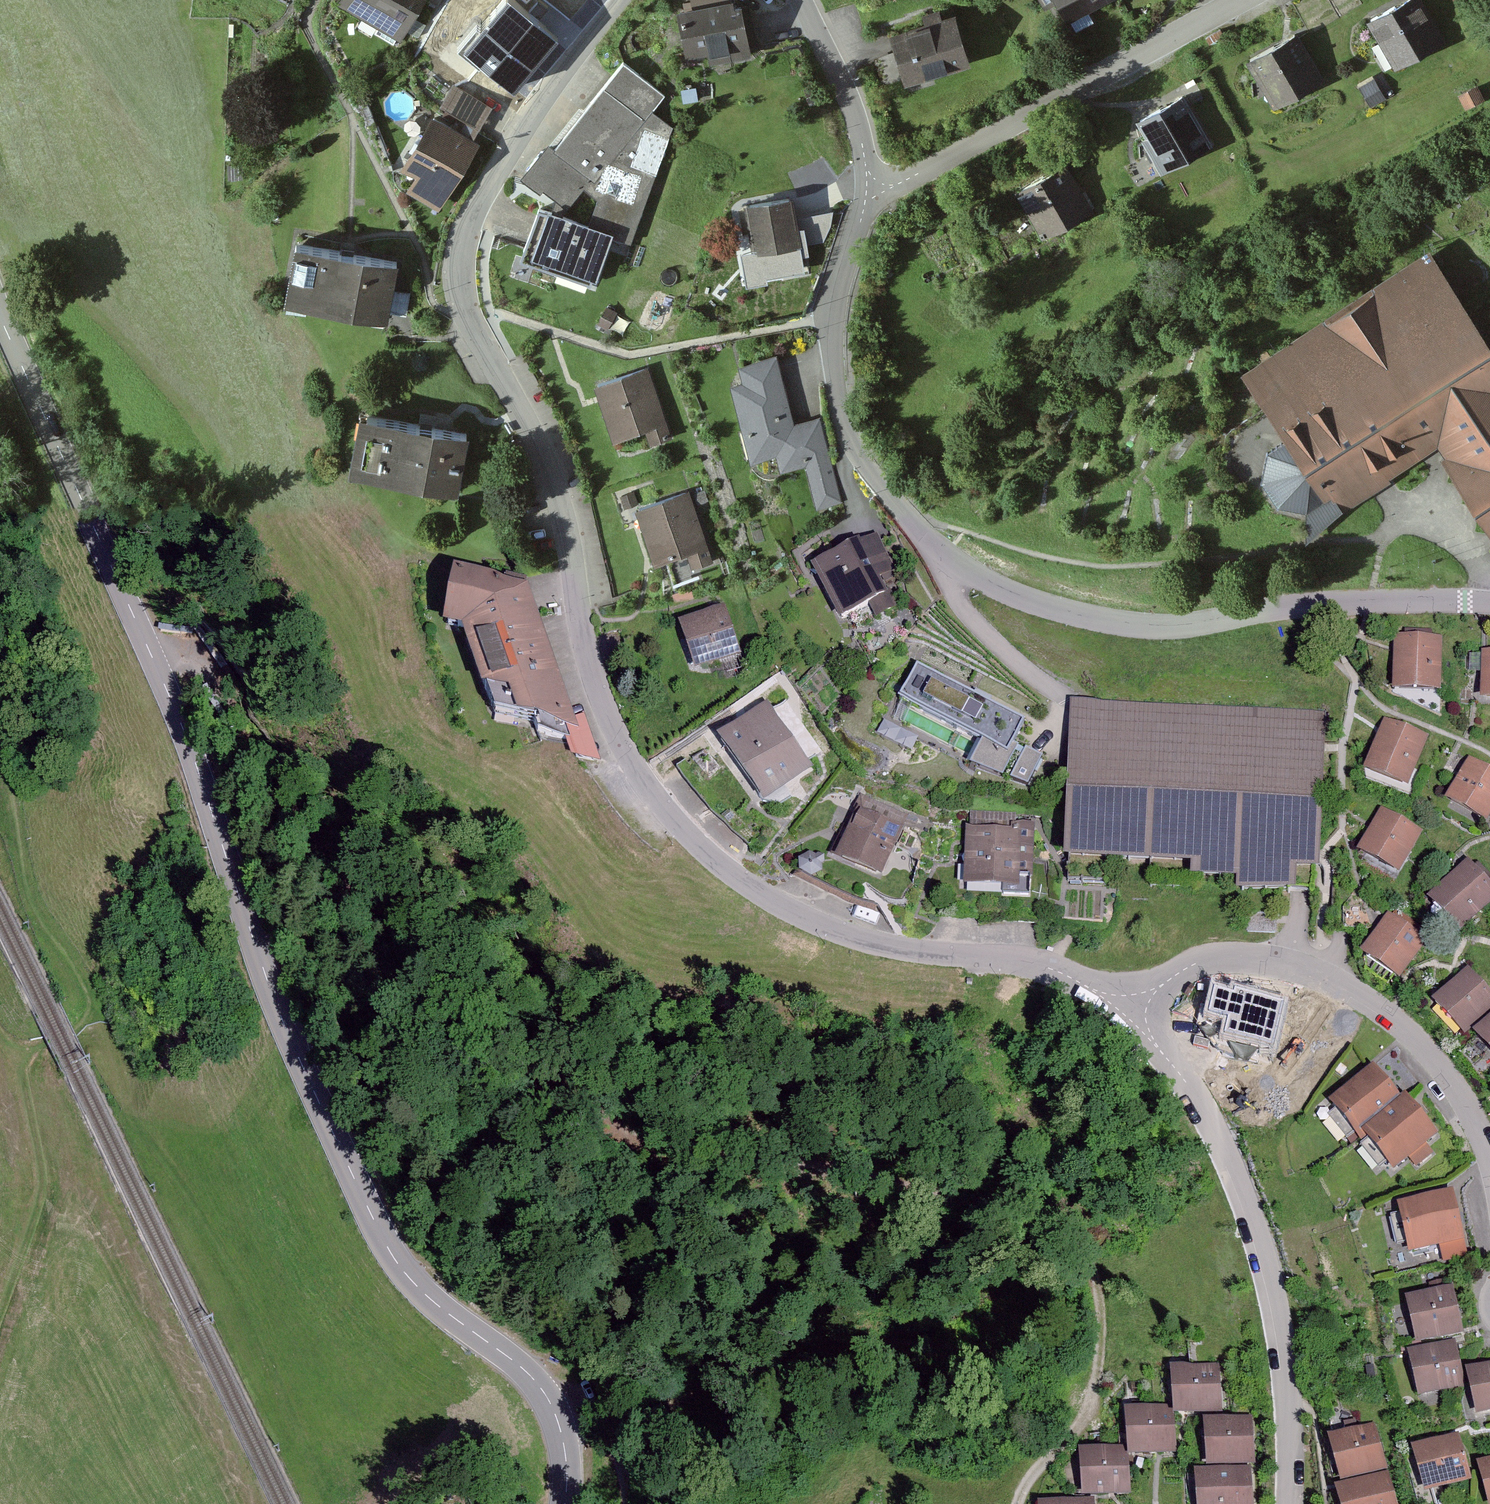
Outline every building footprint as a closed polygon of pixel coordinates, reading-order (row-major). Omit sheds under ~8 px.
[(389,42),(399,25),(414,0),(355,0),(350,8),(376,23),(371,32),(389,42)] [(514,0),(504,0),(463,48),(516,93),(562,41),(514,0)] [(750,44),(742,5),(728,8),(727,0),(692,0),(693,8),(675,12),(686,58),(705,55),(707,61),(745,54),(744,46),(750,44)] [(1063,18),(1065,17),(1072,30),(1089,21),(1081,6),(1092,0),(1053,0),(1063,18)] [(1398,62),(1437,40),(1415,0),(1400,0),(1367,19),(1376,37),(1377,38),(1383,35),(1397,60),(1398,62)] [(897,60),(873,67),(877,84),(901,77),(901,76),(962,59),(950,16),(937,20),(935,10),(921,14),(924,24),(889,34),(897,60)] [(1276,100),(1277,101),(1316,79),(1290,34),(1270,45),(1246,59),(1256,78),(1262,74),(1276,100)] [(519,174),(528,181),(536,188),(538,185),(554,198),(557,194),(564,199),(560,203),(562,204),(579,184),(595,196),(584,225),(600,231),(626,240),(657,154),(669,125),(656,117),(654,119),(646,112),(660,94),(619,61),(608,75),(549,147),(544,143),(519,174)] [(1375,76),(1358,85),(1370,106),(1387,97),(1375,76)] [(1477,83),(1459,93),(1466,107),(1485,98),(1477,83)] [(439,102),(473,122),(483,105),(449,85),(439,102)] [(1137,120),(1163,165),(1203,143),(1177,97),(1137,120)] [(423,177),(441,188),(470,141),(430,117),(401,164),(423,177)] [(1046,230),(1046,231),(1085,209),(1059,163),(1015,189),(1025,208),(1031,205),(1046,230)] [(740,256),(746,286),(801,275),(788,200),(748,206),(755,252),(740,256)] [(600,231),(584,225),(535,208),(521,248),(535,253),(531,262),(553,270),(556,261),(589,273),(598,247),(595,246),(600,231)] [(392,261),(365,256),(336,250),(305,244),(293,242),(284,288),(296,291),(302,292),(301,298),(350,308),(351,302),(383,308),(401,311),(404,293),(387,290),(392,261)] [(1430,246),(1246,370),(1241,373),(1242,376),(1286,441),(1266,455),(1262,483),(1277,508),(1308,510),(1306,538),(1393,479),(1390,476),(1438,443),(1445,453),(1439,457),(1489,532),(1489,334),(1430,246)] [(821,455),(812,422),(787,429),(773,375),(769,359),(742,366),(746,382),(732,385),(750,455),(772,449),(776,466),(821,455)] [(648,437),(669,430),(648,367),(597,383),(602,398),(614,436),(644,426),(648,437)] [(422,473),(453,479),(462,433),(378,417),(367,415),(362,439),(359,438),(354,462),(368,465),(368,470),(420,480),(422,473)] [(806,465),(816,504),(835,499),(825,460),(806,465)] [(693,566),(713,559),(690,488),(638,505),(655,560),(687,550),(693,566)] [(705,488),(694,492),(698,504),(709,500),(705,488)] [(634,490),(621,495),(625,506),(638,501),(634,490)] [(894,569),(876,535),(862,542),(859,537),(811,563),(840,618),(870,603),(886,594),(878,577),(894,569)] [(534,733),(566,739),(525,624),(530,619),(520,590),(492,585),(453,578),(448,603),(458,605),(453,628),(460,629),(487,705),(527,712),(534,733)] [(691,587),(673,593),(676,602),(694,596),(691,587)] [(886,594),(870,603),(877,617),(895,608),(890,597),(893,596),(891,592),(886,594)] [(680,622),(696,669),(741,654),(725,607),(680,622)] [(1393,689),(1441,691),(1443,637),(1395,635),(1393,689)] [(1489,698),(1489,651),(1485,651),(1483,650),(1483,654),(1482,673),(1482,698),(1489,698)] [(1482,673),(1483,654),(1470,654),(1469,673),(1482,673)] [(971,763),(1003,775),(1015,751),(1018,745),(1013,743),(1024,719),(918,663),(899,697),(982,740),(971,763)] [(719,736),(765,801),(812,768),(767,703),(719,736)] [(1277,889),(1286,889),(1306,890),(1309,890),(1310,860),(1310,854),(1315,749),(1315,743),(1316,717),(1086,707),(1071,707),(1071,722),(1069,768),(1064,880),(1102,882),(1103,857),(1146,858),(1145,883),(1194,885),(1194,873),(1238,875),(1237,887),(1277,889)] [(1364,768),(1407,787),(1429,736),(1385,717),(1380,728),(1364,768)] [(1023,755),(1011,778),(1028,784),(1043,754),(1027,747),(1025,748),(1018,745),(1015,751),(1023,755)] [(1487,823),(1489,818),(1489,769),(1468,757),(1445,798),(1487,823)] [(1359,849),(1399,872),(1422,830),(1381,808),(1371,826),(1359,849)] [(854,859),(875,868),(893,827),(859,812),(851,829),(841,825),(834,840),(844,845),(840,853),(854,859)] [(1000,893),(1025,894),(1028,826),(1010,825),(1009,832),(1000,831),(994,831),(994,825),(979,824),(979,830),(973,830),(972,865),(964,865),(963,882),(1000,884),(1000,893)] [(1461,931),(1489,903),(1489,882),(1468,860),(1428,898),(1461,931)] [(1362,952),(1400,978),(1428,939),(1389,912),(1362,952)] [(1466,1032),(1489,1009),(1489,990),(1468,967),(1434,999),(1466,1032)] [(1222,1037),(1271,1049),(1283,1002),(1214,985),(1207,1014),(1227,1019),(1222,1037)] [(1474,1032),(1489,1050),(1489,1017),(1474,1032)] [(1356,1135),(1362,1132),(1402,1099),(1373,1065),(1329,1102),(1356,1135)] [(1402,1099),(1362,1132),(1394,1171),(1409,1159),(1416,1168),(1434,1153),(1427,1144),(1437,1135),(1406,1096),(1402,1099)] [(1465,1240),(1453,1191),(1398,1204),(1411,1253),(1438,1246),(1465,1240)] [(1469,1257),(1465,1240),(1438,1246),(1443,1263),(1469,1257)] [(1406,1297),(1416,1344),(1463,1333),(1452,1287),(1406,1297)] [(1412,1340),(1399,1344),(1401,1352),(1414,1348),(1412,1340)] [(1408,1352),(1418,1396),(1465,1385),(1454,1341),(1408,1352)] [(1466,1370),(1476,1415),(1489,1412),(1489,1364),(1466,1370)] [(1172,1368),(1174,1414),(1222,1412),(1219,1365),(1172,1368)] [(1374,1365),(1365,1365),(1365,1379),(1374,1378),(1374,1365)] [(1128,1410),(1131,1454),(1175,1450),(1171,1406),(1128,1410)] [(1205,1420),(1207,1466),(1255,1463),(1252,1417),(1205,1420)] [(1329,1436),(1341,1482),(1388,1469),(1375,1424),(1329,1436)] [(1424,1493),(1471,1481),(1459,1435),(1412,1448),(1424,1493)] [(1079,1449),(1082,1496),(1128,1493),(1125,1447),(1079,1449)] [(1489,1503),(1489,1459),(1477,1463),(1489,1503)] [(1198,1503),(1252,1503),(1250,1468),(1196,1471),(1198,1503)] [(1340,1503),(1397,1503),(1388,1473),(1336,1487),(1340,1503)]
